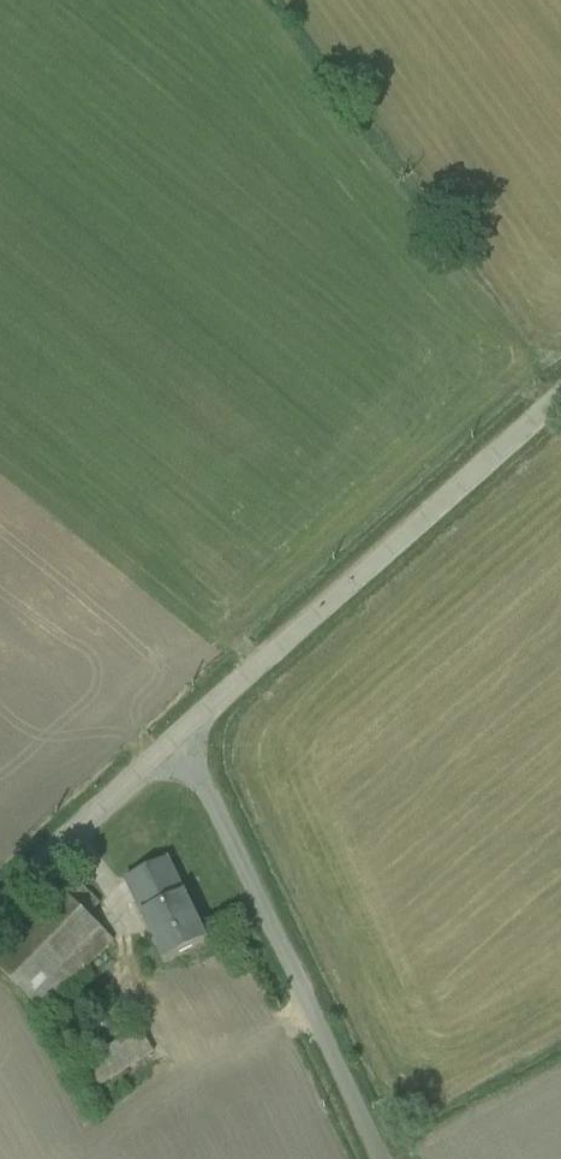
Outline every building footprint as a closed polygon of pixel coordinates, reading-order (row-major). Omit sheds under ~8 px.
[(154,955),(199,935),(164,855),(119,874),(154,955)] [(71,1002),(86,985),(80,979),(134,920),(114,901),(43,976),(71,1002)] [(124,1085),(148,1073),(145,1069),(183,1049),(172,1028),(110,1060),(124,1085)]
